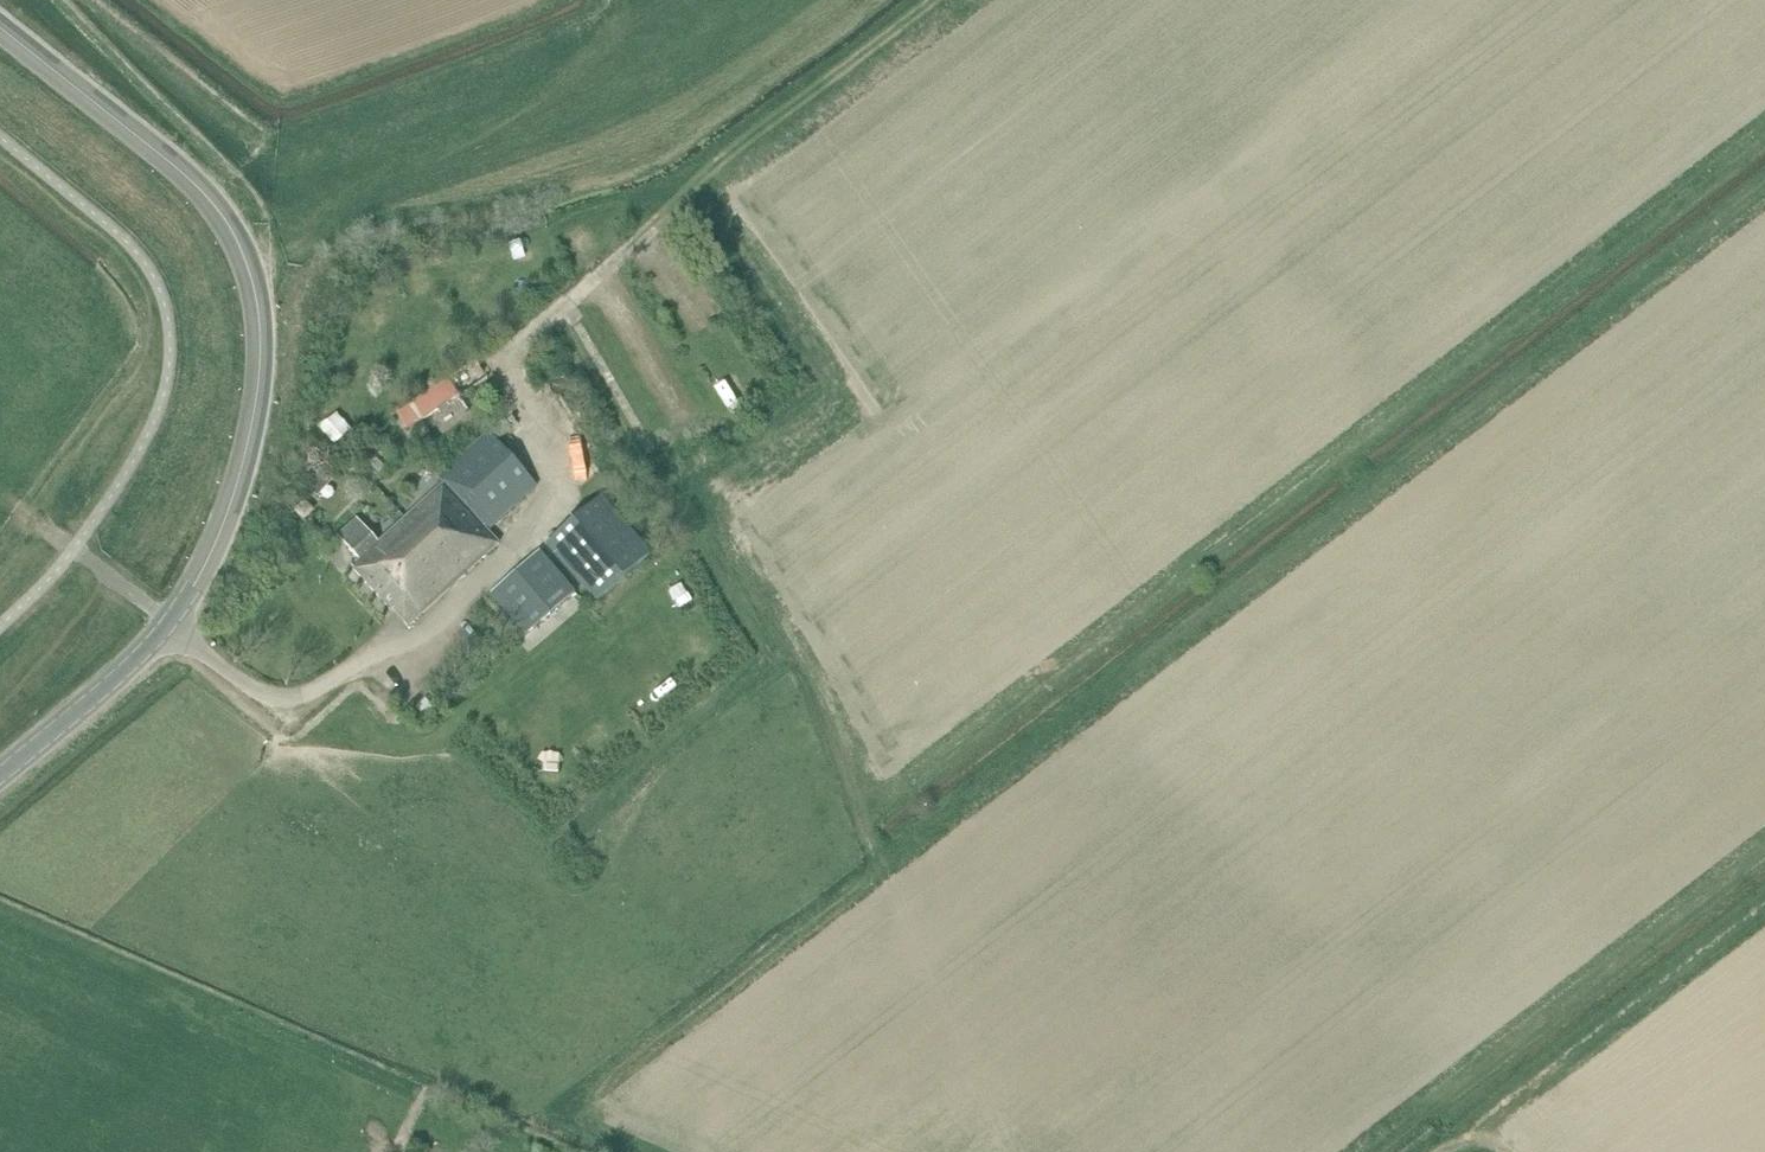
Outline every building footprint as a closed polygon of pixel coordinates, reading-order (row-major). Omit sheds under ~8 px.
[(447,379),(402,408),(414,425),(458,395),(459,397),(487,378),(475,360),(447,379)] [(360,520),(342,538),(362,559),(353,568),(393,612),(396,609),(411,626),(436,603),(501,544),(490,532),(537,488),(488,435),(447,473),(440,465),(433,472),(445,484),(381,543),(360,520)] [(601,496),(545,546),(595,603),(651,552),(601,496)] [(542,552),(494,595),(530,636),(579,593),(542,552)] [(423,695),(413,704),(421,712),(431,703),(423,695)]
